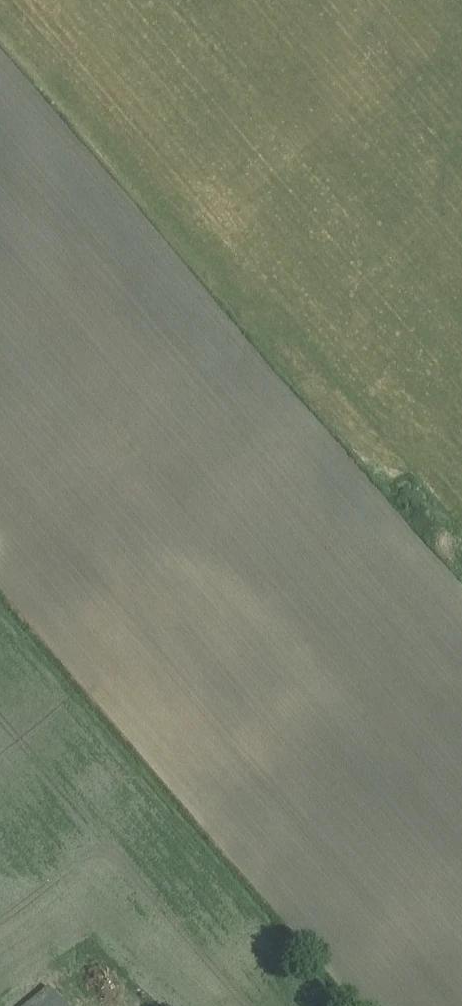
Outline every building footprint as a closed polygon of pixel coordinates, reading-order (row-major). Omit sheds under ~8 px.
[(48,986),(25,1005),(65,1005),(48,986)]
